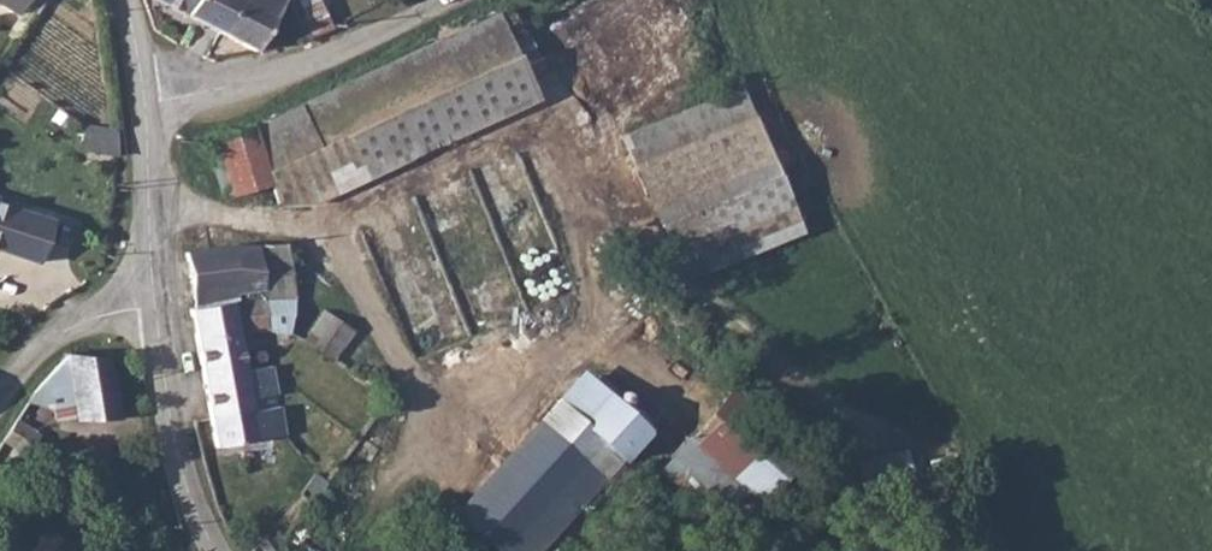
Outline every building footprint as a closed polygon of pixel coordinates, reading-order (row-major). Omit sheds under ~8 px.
[(20,13),(28,0),(0,0),(0,2),(20,13)] [(163,3),(219,27),(232,0),(163,0),(163,3)] [(219,27),(258,44),(278,0),(232,0),(219,27)] [(302,37),(326,29),(313,0),(293,0),(287,4),(302,37)] [(489,14),(359,76),(375,122),(511,54),(489,14)] [(511,54),(375,122),(385,152),(526,83),(511,54)] [(375,122),(359,76),(267,120),(218,136),(234,193),(279,181),(348,148),(345,137),(375,122)] [(739,85),(635,126),(654,148),(644,158),(751,119),(739,85)] [(84,145),(121,148),(120,121),(87,116),(84,145)] [(644,158),(634,169),(652,215),(769,171),(751,119),(644,158)] [(348,148),(279,181),(285,203),(312,209),(341,197),(358,166),(385,152),(375,122),(345,137),(348,148)] [(632,163),(634,169),(644,158),(654,148),(635,126),(620,132),(632,163)] [(43,257),(56,218),(0,199),(0,242),(43,257)] [(191,307),(219,446),(261,435),(240,332),(271,326),(286,332),(288,326),(299,328),(301,319),(290,317),(295,301),(290,294),(282,243),(233,241),(187,248),(197,304),(191,307)] [(334,362),(338,359),(355,336),(323,313),(304,336),(334,362)] [(493,550),(544,550),(671,399),(600,341),(553,396),(558,402),(460,525),(493,550)] [(120,413),(110,353),(69,348),(79,416),(120,413)] [(765,385),(744,363),(712,402),(764,444),(789,413),(765,385)] [(733,532),(781,479),(707,413),(659,466),(733,532)] [(912,452),(861,455),(864,494),(915,490),(912,452)] [(291,539),(271,526),(253,550),(283,550),(291,539)]
